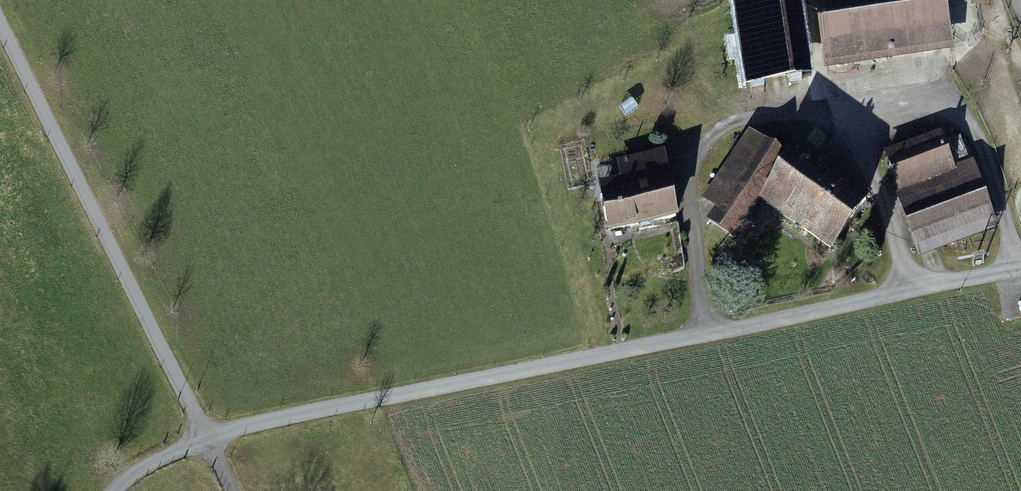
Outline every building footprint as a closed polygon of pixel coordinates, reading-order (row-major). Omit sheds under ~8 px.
[(736,4),(746,89),(814,81),(804,0),(772,0),(736,4)] [(827,77),(960,58),(952,0),(816,0),(827,77)] [(737,243),(790,160),(748,133),(705,200),(718,208),(708,224),(737,243)] [(902,197),(897,199),(920,262),(1002,233),(976,162),(957,169),(945,136),(887,157),(902,197)] [(838,261),(880,203),(809,150),(766,209),(838,261)] [(623,182),(601,185),(610,235),(680,223),(668,153),(619,162),(623,182)]
